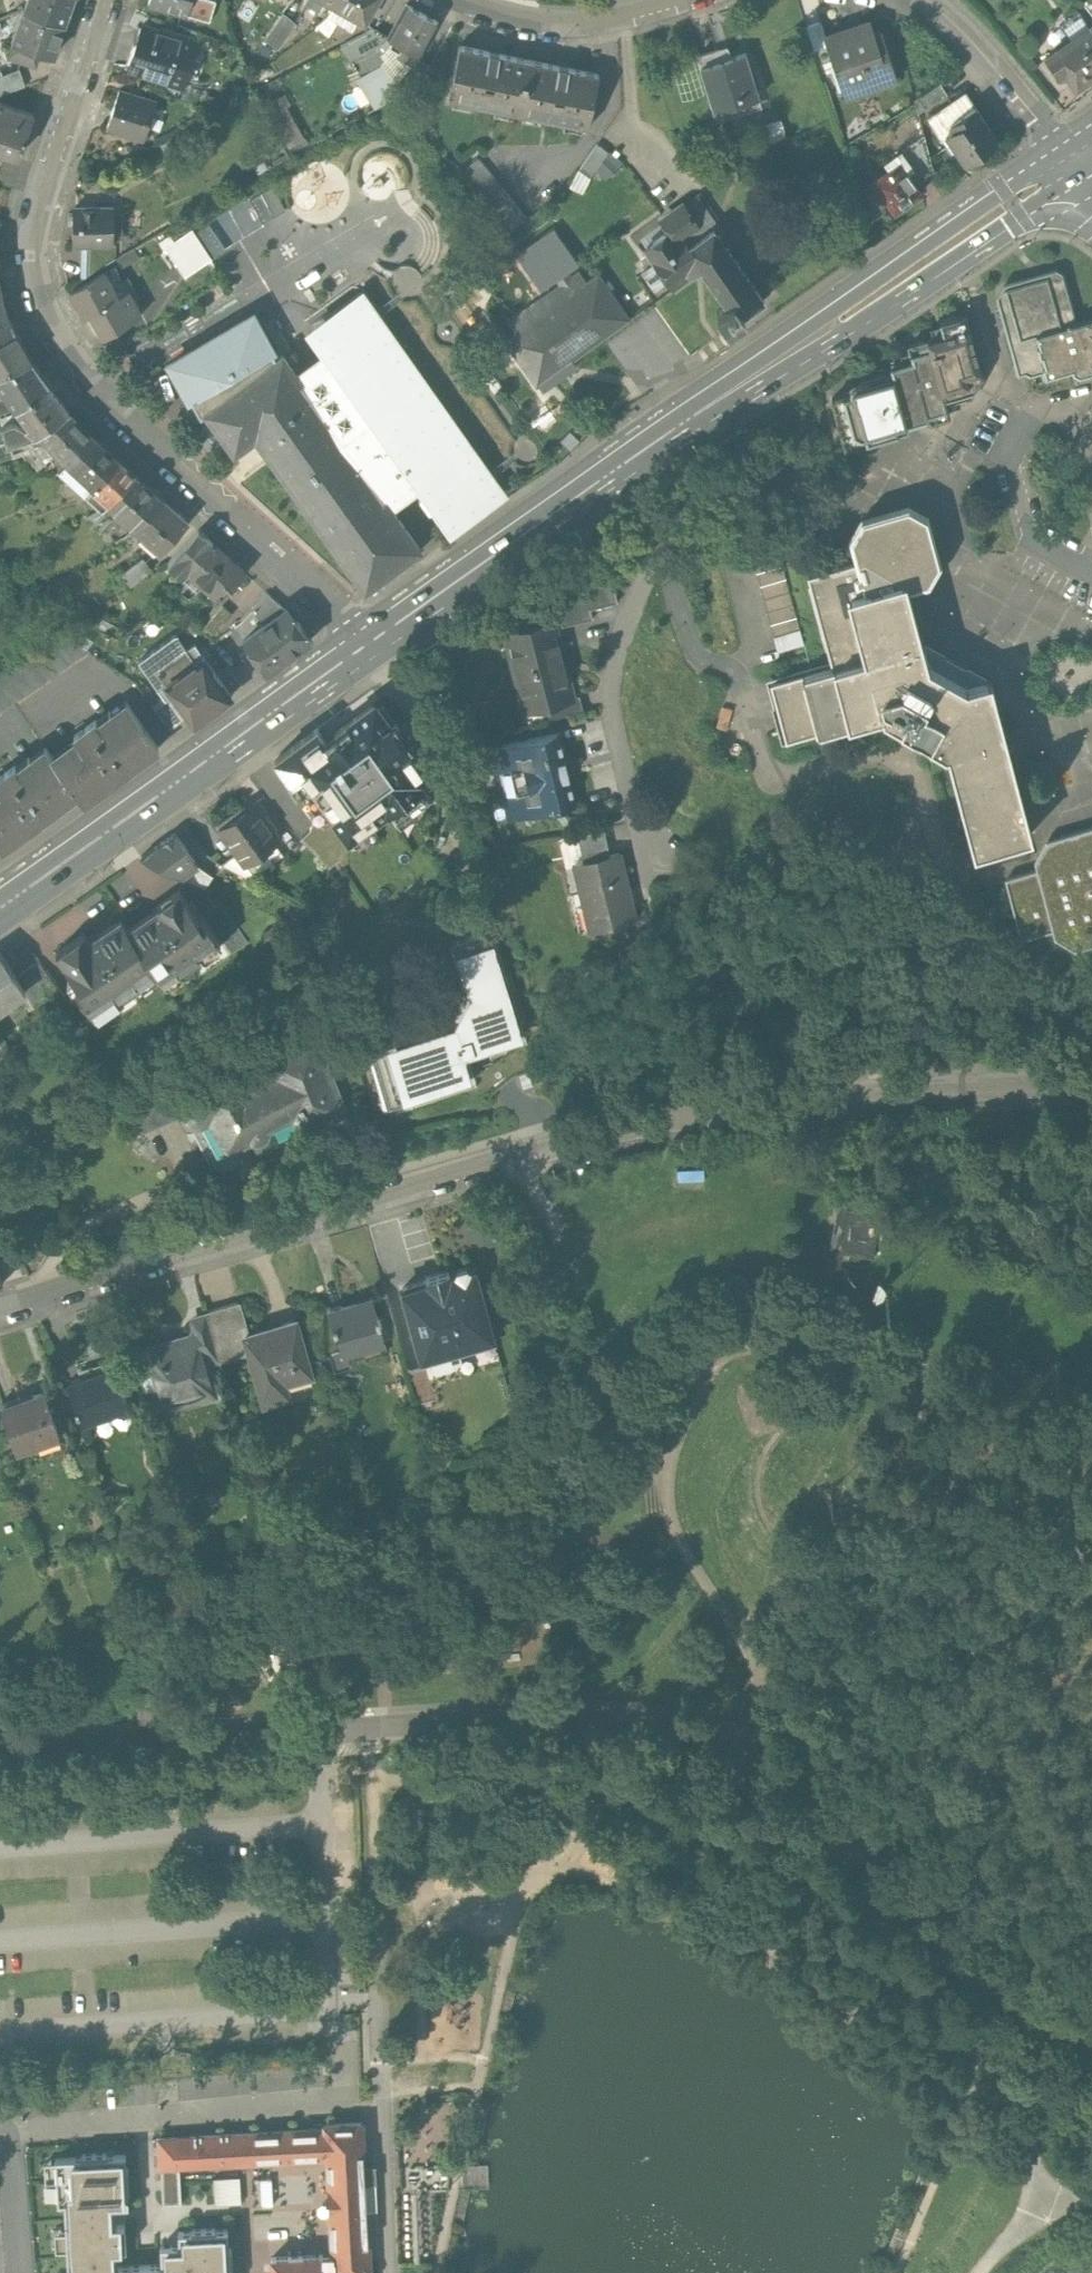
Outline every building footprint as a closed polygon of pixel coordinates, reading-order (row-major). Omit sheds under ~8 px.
[(25,7),(65,21),(73,0),(27,0),(25,7)] [(150,0),(186,12),(190,0),(150,0)] [(306,2),(321,10),(326,0),(307,0),(306,2)] [(335,5),(329,15),(347,25),(353,15),(366,22),(370,14),(375,16),(380,8),(375,5),(378,0),(338,0),(335,5)] [(440,22),(409,4),(390,36),(391,37),(396,40),(392,46),(400,51),(404,45),(421,55),(440,22)] [(65,21),(25,7),(24,7),(13,38),(17,39),(12,53),(34,61),(39,48),(54,53),(65,21)] [(281,46),(300,18),(286,9),(267,36),(281,46)] [(825,36),(826,39),(869,25),(868,21),(825,36)] [(828,45),(826,39),(825,36),(820,22),(806,26),(814,50),(828,45)] [(198,44),(143,25),(128,70),(183,88),(198,44)] [(869,25),(826,39),(828,45),(845,95),(895,78),(880,34),(873,36),(869,25)] [(1091,74),(1091,28),(1090,25),(1046,56),(1059,73),(1065,69),(1076,85),(1091,74)] [(364,73),(388,59),(384,53),(390,50),(383,42),(391,37),(390,36),(376,27),(342,45),(352,60),(355,58),(364,73)] [(518,112),(530,60),(460,45),(448,97),(518,112)] [(720,51),(698,58),(718,118),(745,109),(743,101),(757,97),(743,54),(723,61),(720,51)] [(399,78),(408,89),(419,82),(429,64),(418,58),(399,78)] [(530,60),(518,112),(586,127),(598,75),(530,60)] [(25,81),(19,65),(0,72),(0,91),(25,81)] [(941,83),(919,97),(926,108),(948,94),(941,83)] [(119,87),(108,122),(145,134),(156,100),(119,87)] [(33,110),(0,98),(0,145),(18,152),(33,110)] [(954,128),(946,133),(965,163),(996,142),(974,107),(951,122),(954,128)] [(923,175),(933,168),(924,134),(902,150),(913,164),(914,163),(923,175)] [(596,145),(578,170),(588,177),(606,152),(596,145)] [(923,183),(921,176),(923,175),(914,163),(913,164),(902,150),(884,163),(888,167),(871,179),(894,210),(920,192),(917,187),(923,183)] [(481,154),(464,169),(508,222),(525,208),(481,154)] [(696,223),(704,234),(713,228),(716,233),(719,231),(720,233),(725,230),(699,194),(684,205),(696,223)] [(74,240),(83,240),(112,240),(113,205),(75,204),(74,240)] [(732,241),(725,230),(720,233),(719,231),(716,233),(713,228),(704,234),(690,243),(682,232),(696,223),(684,205),(683,204),(662,219),(669,230),(645,246),(672,285),(701,266),(708,275),(705,277),(706,279),(709,277),(716,288),(713,290),(715,292),(718,290),(725,300),(721,302),(723,305),(715,310),(725,326),(763,300),(752,285),(755,283),(753,280),(750,282),(743,272),(747,270),(745,268),(742,270),(735,260),(738,258),(736,255),(733,257),(727,247),(730,245),(729,244),(732,241)] [(515,330),(504,337),(535,382),(628,319),(596,273),(588,279),(580,268),(573,273),(570,269),(579,262),(554,226),(517,252),(542,288),(555,279),(558,283),(507,318),(515,330)] [(195,234),(170,251),(187,276),(212,258),(195,234)] [(82,273),(115,255),(116,241),(112,240),(83,240),(82,273)] [(122,278),(119,268),(115,262),(104,268),(104,267),(70,286),(84,311),(92,307),(106,332),(141,312),(122,278)] [(1043,378),(1091,364),(1091,318),(1078,322),(1062,266),(1044,271),(1046,276),(1004,288),(1013,317),(1008,318),(1004,324),(1009,344),(1016,367),(1023,366),(1025,373),(1030,375),(1041,372),(1043,378)] [(328,357),(423,492),(454,537),(511,497),(367,293),(311,332),(328,357)] [(0,298),(0,334),(16,328),(4,297),(0,298)] [(928,339),(946,403),(973,396),(968,378),(983,374),(966,313),(940,320),(944,335),(928,339)] [(256,435),(366,588),(422,548),(387,501),(299,377),(283,355),(278,359),(253,316),(172,362),(202,416),(207,411),(235,450),(256,435)] [(32,353),(16,328),(0,334),(0,368),(32,353)] [(907,423),(927,418),(930,412),(929,408),(946,403),(928,339),(910,344),(913,358),(891,365),(893,373),(907,423)] [(0,368),(0,378),(9,392),(17,403),(50,379),(32,353),(0,368)] [(299,377),(387,501),(390,499),(398,510),(423,492),(328,357),(299,377)] [(900,433),(898,426),(907,423),(893,373),(877,377),(879,383),(852,390),(853,392),(833,398),(846,447),(872,440),(900,433)] [(26,420),(15,415),(0,420),(0,428),(4,427),(7,436),(29,430),(36,428),(38,426),(68,405),(50,379),(17,403),(28,418),(26,420)] [(17,403),(9,392),(0,394),(0,406),(17,403)] [(68,405),(38,426),(45,433),(68,457),(98,434),(68,405)] [(37,440),(45,433),(38,426),(36,428),(29,430),(37,440)] [(98,434),(68,457),(75,465),(94,482),(120,454),(98,434)] [(120,454),(94,482),(92,483),(97,487),(124,458),(120,454)] [(75,465),(68,457),(59,466),(66,473),(75,465)] [(124,458),(97,487),(110,500),(137,470),(124,458)] [(162,494),(137,470),(110,500),(135,523),(162,494)] [(162,494),(135,523),(162,547),(189,518),(162,494)] [(942,561),(929,513),(908,502),(862,514),(850,535),(855,557),(859,573),(813,586),(833,664),(771,680),(786,736),(882,712),(948,749),(974,845),(1030,829),(1021,795),(1010,755),(990,679),(987,681),(967,668),(964,673),(940,658),(942,654),(921,642),(914,616),(907,588),(929,582),(942,561)] [(180,563),(182,561),(189,567),(216,591),(226,580),(231,585),(245,569),(199,527),(172,556),(180,563)] [(751,545),(774,636),(801,629),(777,538),(751,545)] [(131,583),(152,567),(143,555),(122,571),(131,583)] [(189,567),(182,561),(180,563),(172,556),(168,560),(183,573),(189,567)] [(809,569),(813,586),(859,573),(855,557),(809,569)] [(585,587),(589,606),(590,606),(618,600),(611,569),(580,576),(583,588),(585,587)] [(585,587),(583,588),(555,594),(562,624),(593,616),(590,606),(589,606),(585,587)] [(263,618),(281,603),(269,591),(253,607),(263,618)] [(223,603),(206,623),(215,632),(233,612),(223,603)] [(265,621),(286,607),(281,603),(263,618),(265,621)] [(266,670),(311,638),(298,619),(296,620),(286,607),(265,621),(243,637),(266,670)] [(573,693),(555,619),(505,631),(524,708),(546,702),(574,696),(573,693)] [(801,629),(774,636),(777,649),(804,642),(801,629)] [(176,633),(139,658),(165,695),(166,697),(174,691),(194,720),(232,694),(211,664),(210,664),(195,642),(187,648),(176,633)] [(86,650),(62,634),(0,676),(0,709),(86,650)] [(166,697),(165,695),(154,703),(175,734),(194,720),(174,691),(166,697)] [(574,696),(546,702),(549,715),(582,708),(579,692),(573,693),(574,696)] [(83,798),(159,745),(127,700),(125,701),(129,706),(114,717),(109,709),(74,734),(79,741),(55,758),(78,790),(83,798)] [(406,813),(430,796),(420,782),(428,776),(408,749),(413,746),(395,720),(387,726),(372,705),(335,731),(336,733),(327,739),(318,727),(276,757),(292,779),(297,775),(323,811),(328,807),(349,836),(389,808),(393,814),(402,807),(406,813)] [(559,731),(493,746),(510,815),(575,800),(559,731)] [(55,758),(49,750),(34,761),(28,754),(0,774),(0,840),(2,843),(78,790),(55,758)] [(218,823),(238,851),(246,863),(274,843),(280,839),(254,803),(238,814),(236,811),(218,823)] [(603,822),(578,828),(584,854),(610,848),(603,822)] [(1051,852),(1044,861),(1038,863),(1005,872),(1020,928),(1052,920),(1054,927),(1073,939),(1091,934),(1091,824),(1053,834),(1053,836),(1048,844),(1051,852)] [(173,831),(141,854),(179,874),(184,866),(194,859),(173,831)] [(246,863),(238,851),(222,865),(250,880),(286,860),(274,843),(246,863)] [(610,848),(584,854),(574,857),(590,922),(635,911),(619,846),(610,848)] [(127,927),(156,970),(163,981),(164,980),(161,975),(176,965),(179,970),(201,955),(198,951),(215,940),(218,944),(220,943),(201,915),(197,917),(178,888),(156,903),(159,908),(152,913),(151,911),(127,927)] [(75,985),(93,1013),(95,1011),(93,1007),(115,992),(118,996),(140,981),(137,977),(151,968),(153,972),(156,970),(127,927),(120,918),(97,933),(98,935),(92,939),(85,929),(57,948),(80,982),(75,985)] [(455,1018),(368,1046),(386,1099),(473,1072),(466,1049),(523,1031),(519,1017),(522,1012),(516,1009),(490,926),(452,938),(470,991),(455,1018)] [(2,993),(7,1000),(23,988),(25,987),(16,974),(0,951),(0,995),(2,993)] [(23,988),(38,1010),(58,987),(39,959),(16,974),(25,987),(23,988)] [(275,1076),(250,1087),(241,1069),(190,1097),(188,1098),(186,1100),(184,1102),(183,1105),(183,1108),(183,1111),(184,1114),(185,1116),(187,1119),(189,1120),(189,1122),(190,1125),(208,1158),(210,1162),(212,1163),(215,1165),(217,1166),(220,1167),(224,1167),(227,1166),(230,1165),(233,1163),(235,1160),(236,1157),(238,1154),(238,1150),(238,1148),(238,1145),(237,1143),(250,1136),(252,1137),(253,1138),(255,1138),(257,1138),(259,1137),(262,1137),(263,1136),(265,1134),(266,1132),(267,1130),(267,1128),(267,1127),(271,1125),(270,1124),(291,1112),(299,1129),(328,1116),(324,1105),(337,1099),(335,1095),(337,1089),(322,1056),(316,1054),(309,1040),(267,1059),(275,1076)] [(140,1131),(183,1108),(183,1105),(184,1102),(186,1100),(188,1098),(190,1097),(170,1070),(128,1110),(140,1131)] [(842,1186),(832,1242),(868,1248),(878,1192),(842,1186)] [(426,1274),(402,1282),(420,1345),(493,1325),(475,1261),(470,1262),(466,1259),(457,1262),(455,1266),(450,1268),(449,1264),(425,1271),(426,1274)] [(342,1343),(360,1338),(368,1341),(384,1336),(378,1316),(380,1315),(378,1308),(376,1309),(371,1293),(329,1306),(334,1324),(336,1323),(342,1343)] [(207,1315),(219,1358),(220,1359),(250,1351),(244,1331),(247,1330),(238,1302),(206,1311),(207,1315)] [(207,1315),(192,1319),(205,1362),(219,1358),(207,1315)] [(244,1331),(250,1351),(263,1396),(288,1388),(285,1376),(310,1368),(294,1316),(247,1330),(244,1331)] [(185,1333),(181,1335),(156,1342),(157,1346),(143,1350),(148,1370),(150,1369),(158,1397),(189,1388),(191,1390),(193,1392),(194,1393),(196,1394),(198,1395),(200,1395),(203,1394),(205,1393),(207,1392),(209,1390),(210,1389),(211,1387),(211,1383),(211,1382),(205,1362),(192,1319),(190,1319),(191,1323),(190,1326),(189,1329),(187,1331),(185,1333)] [(425,1355),(406,1360),(416,1392),(434,1387),(425,1355)] [(121,1374),(115,1358),(88,1366),(91,1374),(69,1382),(77,1404),(75,1405),(77,1410),(79,1409),(82,1418),(129,1400),(120,1377),(124,1376),(122,1373),(121,1374)] [(20,1397),(0,1405),(17,1450),(59,1435),(43,1392),(21,1400),(20,1397)] [(348,1653),(348,1662),(375,1660),(374,1651),(348,1653)] [(154,1691),(137,1693),(139,1723),(156,1722),(154,1691)] [(191,2138),(192,2165),(326,2160),(331,2255),(318,2256),(319,2272),(368,2272),(363,2183),(362,2168),(361,2124),(325,2126),(325,2130),(225,2134),(191,2138)] [(422,2188),(450,2189),(450,2162),(435,2162),(436,2126),(423,2126),(422,2188)] [(179,2166),(177,2138),(160,2139),(163,2205),(181,2203),(179,2166)] [(192,2165),(191,2138),(177,2138),(179,2166),(192,2165)] [(55,2159),(58,2203),(64,2203),(68,2272),(230,2272),(233,2272),(231,2249),(229,2249),(228,2230),(215,2231),(215,2229),(192,2230),(192,2232),(179,2233),(179,2246),(160,2247),(161,2265),(117,2267),(116,2249),(126,2248),(125,2225),(115,2225),(114,2207),(128,2206),(127,2193),(129,2193),(128,2169),(126,2169),(126,2155),(106,2156),(106,2154),(82,2155),(82,2157),(55,2159)] [(362,2168),(363,2183),(374,2182),(373,2168),(362,2168)] [(243,2200),(242,2173),(216,2175),(217,2202),(243,2200)] [(272,2272),(319,2272),(318,2256),(271,2259),(272,2272)]
